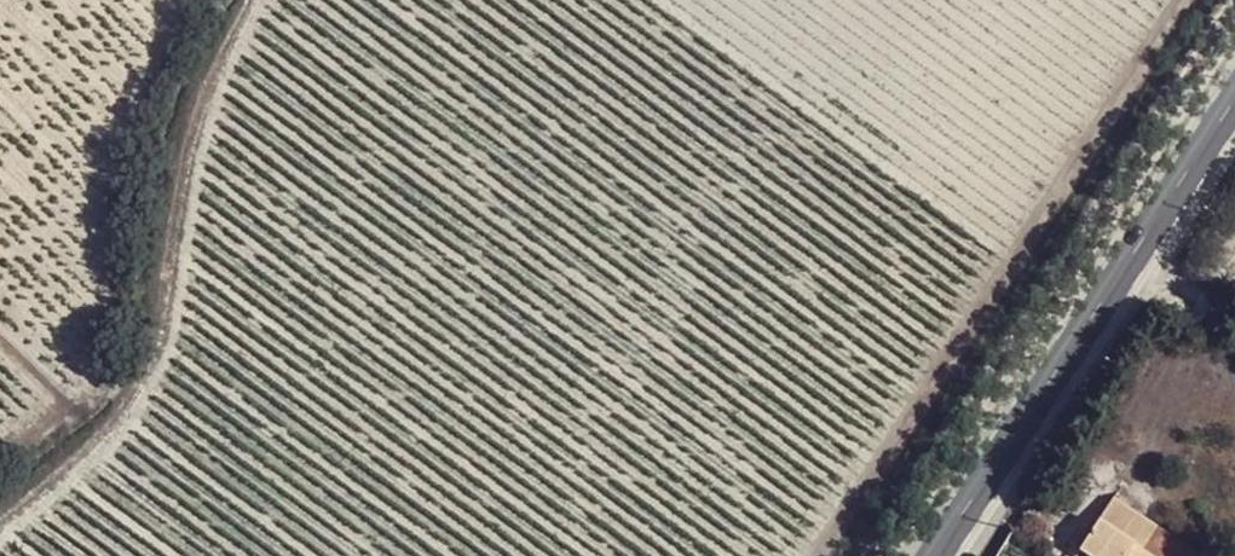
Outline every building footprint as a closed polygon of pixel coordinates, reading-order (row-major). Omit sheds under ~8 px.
[(1114,499),(1100,520),(1144,548),(1158,527),(1114,499)] [(1100,520),(1081,551),(1087,555),(1156,555),(1144,548),(1100,520)]
